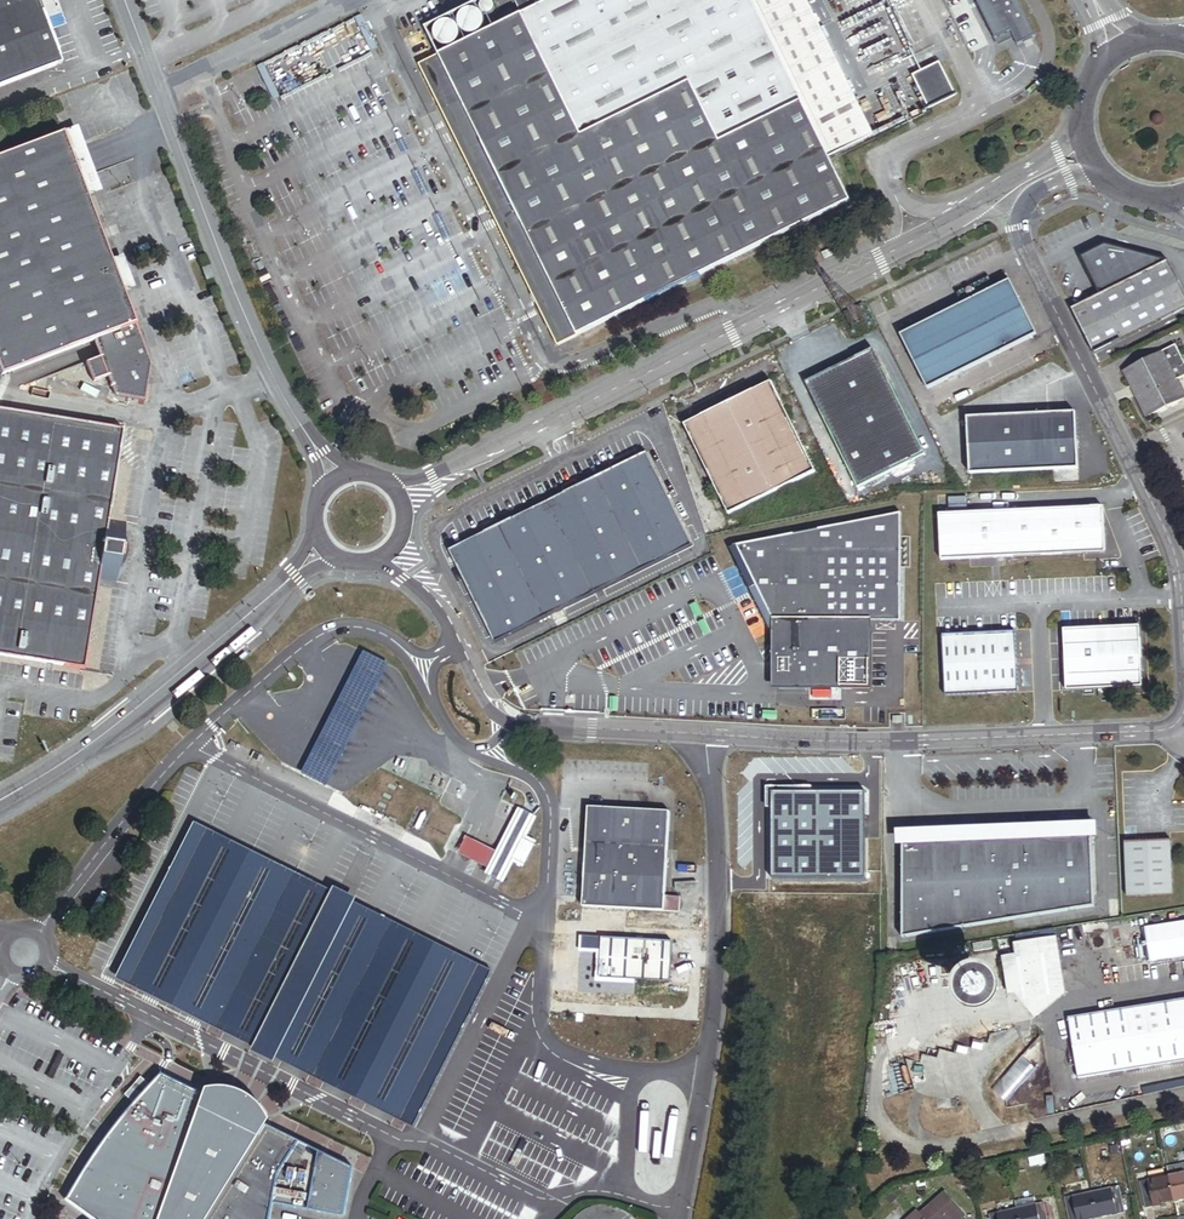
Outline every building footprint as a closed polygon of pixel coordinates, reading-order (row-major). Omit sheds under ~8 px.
[(62,64),(37,0),(0,0),(0,87),(62,64)] [(751,0),(515,0),(522,14),(504,23),(565,145),(663,97),(692,156),(801,102),(751,0)] [(806,0),(751,0),(801,102),(829,159),(874,137),(806,0)] [(1019,0),(977,0),(997,40),(1003,37),(1012,32),(1016,39),(1019,46),(1025,43),(1037,37),(1019,0)] [(495,10),(495,8),(495,7),(493,4),(492,3),(490,2),(488,1),(486,2),(485,2),(484,2),(484,3),(483,4),(481,5),(481,7),(481,9),(481,10),(481,12),(482,13),(483,14),(485,15),(487,16),(489,16),(490,15),(492,14),(493,13),(494,12),(495,10)] [(515,15),(512,7),(501,13),(504,20),(515,15)] [(466,35),(468,36),(470,36),(472,36),(474,36),(477,35),(479,34),(482,31),(483,29),(484,27),(484,25),(485,23),(484,21),(483,18),(483,16),(482,15),(480,13),(479,12),(477,11),(475,10),(472,10),(470,10),(468,10),(465,11),(463,13),(461,14),(460,16),(459,18),(458,20),(458,22),(458,25),(459,27),(460,29),(461,31),(463,33),(466,35)] [(460,35),(460,34),(460,32),(459,30),(458,28),(457,27),(456,25),(453,23),(451,23),(449,22),(446,22),(445,22),(441,23),(439,25),(437,27),(435,29),(434,33),(434,35),(434,38),(436,41),(437,43),(439,45),(441,47),(444,48),(447,48),(449,48),(452,47),(454,47),(455,45),(457,44),(458,43),(459,41),(460,39),(460,36),(460,35)] [(504,23),(439,55),(469,117),(455,124),(475,166),(473,167),(516,254),(513,255),(558,347),(851,202),(829,159),(801,102),(692,156),(663,97),(565,145),(504,23)] [(419,66),(513,255),(516,254),(473,167),(475,166),(455,124),(469,117),(439,55),(419,66)] [(956,95),(940,63),(913,77),(929,109),(956,95)] [(101,193),(77,128),(63,133),(88,198),(101,193)] [(63,133),(0,157),(0,374),(1,376),(95,342),(101,357),(108,378),(116,397),(145,402),(151,366),(124,295),(112,263),(88,198),(63,133)] [(1183,307),(1183,294),(1170,262),(1106,244),(1088,253),(1087,259),(1085,265),(1101,294),(1123,338),(1183,307)] [(136,290),(124,258),(112,263),(124,295),(136,290)] [(1037,336),(1010,281),(901,336),(928,390),(1037,336)] [(1094,352),(1123,338),(1101,294),(1072,309),(1094,352)] [(1173,359),(1168,349),(1164,351),(1169,361),(1173,359)] [(925,455),(872,350),(806,384),(858,489),(925,455)] [(1178,380),(1169,361),(1164,351),(1124,371),(1147,418),(1183,401),(1174,383),(1178,380)] [(108,378),(101,357),(86,363),(93,383),(108,378)] [(1178,380),(1174,383),(1183,401),(1183,400),(1183,392),(1178,380)] [(815,473),(771,384),(685,426),(729,515),(815,473)] [(124,537),(126,525),(109,522),(124,430),(0,410),(0,657),(85,671),(99,584),(116,587),(118,575),(124,537)] [(1078,470),(1076,414),(968,418),(970,474),(1078,470)] [(692,546),(647,454),(449,551),(495,643),(692,546)] [(1105,553),(1102,507),(940,515),(943,561),(1105,553)] [(871,690),(871,622),(901,622),(901,514),(737,546),(772,618),(772,629),(778,629),(778,689),(871,690)] [(127,556),(127,552),(127,549),(127,545),(124,537),(118,575),(121,572),(123,570),(125,565),(126,563),(127,560),(127,556)] [(1143,688),(1141,627),(1065,630),(1067,672),(1072,672),(1073,691),(1113,689),(1143,688)] [(1020,693),(1017,632),(944,636),(947,697),(1020,693)] [(394,666),(369,654),(353,687),(309,777),(333,789),(394,666)] [(867,788),(769,789),(770,879),(868,878),(867,788)] [(677,808),(595,803),(590,903),(687,908),(688,893),(672,892),(677,808)] [(493,870),(494,870),(508,877),(519,855),(530,861),(541,839),(530,834),(540,813),(526,806),(501,853),(493,870)] [(1095,904),(1091,834),(900,839),(903,937),(1095,904)] [(493,870),(501,853),(468,835),(460,852),(493,870)] [(1172,895),(1170,841),(1125,843),(1127,897),(1172,895)] [(1145,930),(1150,961),(1183,956),(1183,923),(1145,930)] [(680,938),(609,935),(608,956),(607,975),(678,979),(680,938)] [(1065,994),(1056,939),(1014,945),(1016,956),(1001,958),(1007,995),(1016,994),(1017,998),(1034,1019),(1061,997),(1060,994),(1065,994)] [(992,949),(991,942),(973,944),(974,952),(992,949)] [(988,985),(987,984),(985,983),(983,982),(981,982),(978,982),(976,982),(974,984),(973,985),(971,987),(970,989),(969,991),(969,993),(969,995),(970,997),(971,999),(972,1001),(974,1002),(975,1003),(977,1004),(979,1004),(981,1004),(983,1004),(985,1003),(987,1002),(989,1000),(990,999),(990,997),(991,995),(991,993),(991,991),(991,989),(990,987),(988,985)] [(1069,1018),(1079,1078),(1183,1061),(1183,1000),(1069,1018)] [(993,1091),(1008,1101),(1034,1065),(1019,1055),(993,1091)] [(98,1154),(102,1156),(77,1197),(104,1216),(102,1218),(276,1218),(279,1202),(350,1217),(360,1167),(273,1124),(266,1133),(232,1116),(206,1103),(210,1092),(167,1072),(155,1084),(139,1102),(132,1109),(98,1154)] [(139,1102),(155,1084),(145,1075),(129,1092),(139,1102)] [(212,1087),(210,1092),(206,1103),(232,1116),(266,1133),(273,1124),(276,1119),(272,1110),(266,1103),(259,1096),(251,1092),(243,1088),(236,1087),(232,1086),(225,1086),(215,1086),(212,1087)] [(960,1107),(959,1099),(951,1099),(952,1108),(960,1107)] [(102,1156),(98,1154),(71,1198),(99,1218),(102,1218),(104,1216),(77,1197),(102,1156)] [(1169,1177),(1175,1204),(1183,1202),(1183,1174),(1169,1177)] [(1175,1204),(1169,1177),(1140,1183),(1146,1210),(1175,1204)] [(911,1193),(908,1186),(902,1188),(905,1195),(911,1193)] [(1120,1187),(1092,1193),(1098,1218),(1103,1218),(1126,1214),(1120,1187)] [(946,1192),(920,1214),(924,1218),(963,1218),(967,1216),(946,1192)] [(1092,1193),(1065,1199),(1070,1218),(1098,1218),(1092,1193)] [(643,1218),(640,1215),(636,1212),(632,1209),(627,1207),(622,1205),(617,1204),(612,1203),(607,1203),(602,1204),(598,1206),(593,1208),(588,1210),(584,1213),(581,1217),(579,1218),(643,1218)] [(1045,1204),(1016,1210),(1018,1218),(1048,1218),(1045,1204)] [(1016,1210),(990,1216),(990,1218),(1018,1218),(1016,1210)]
